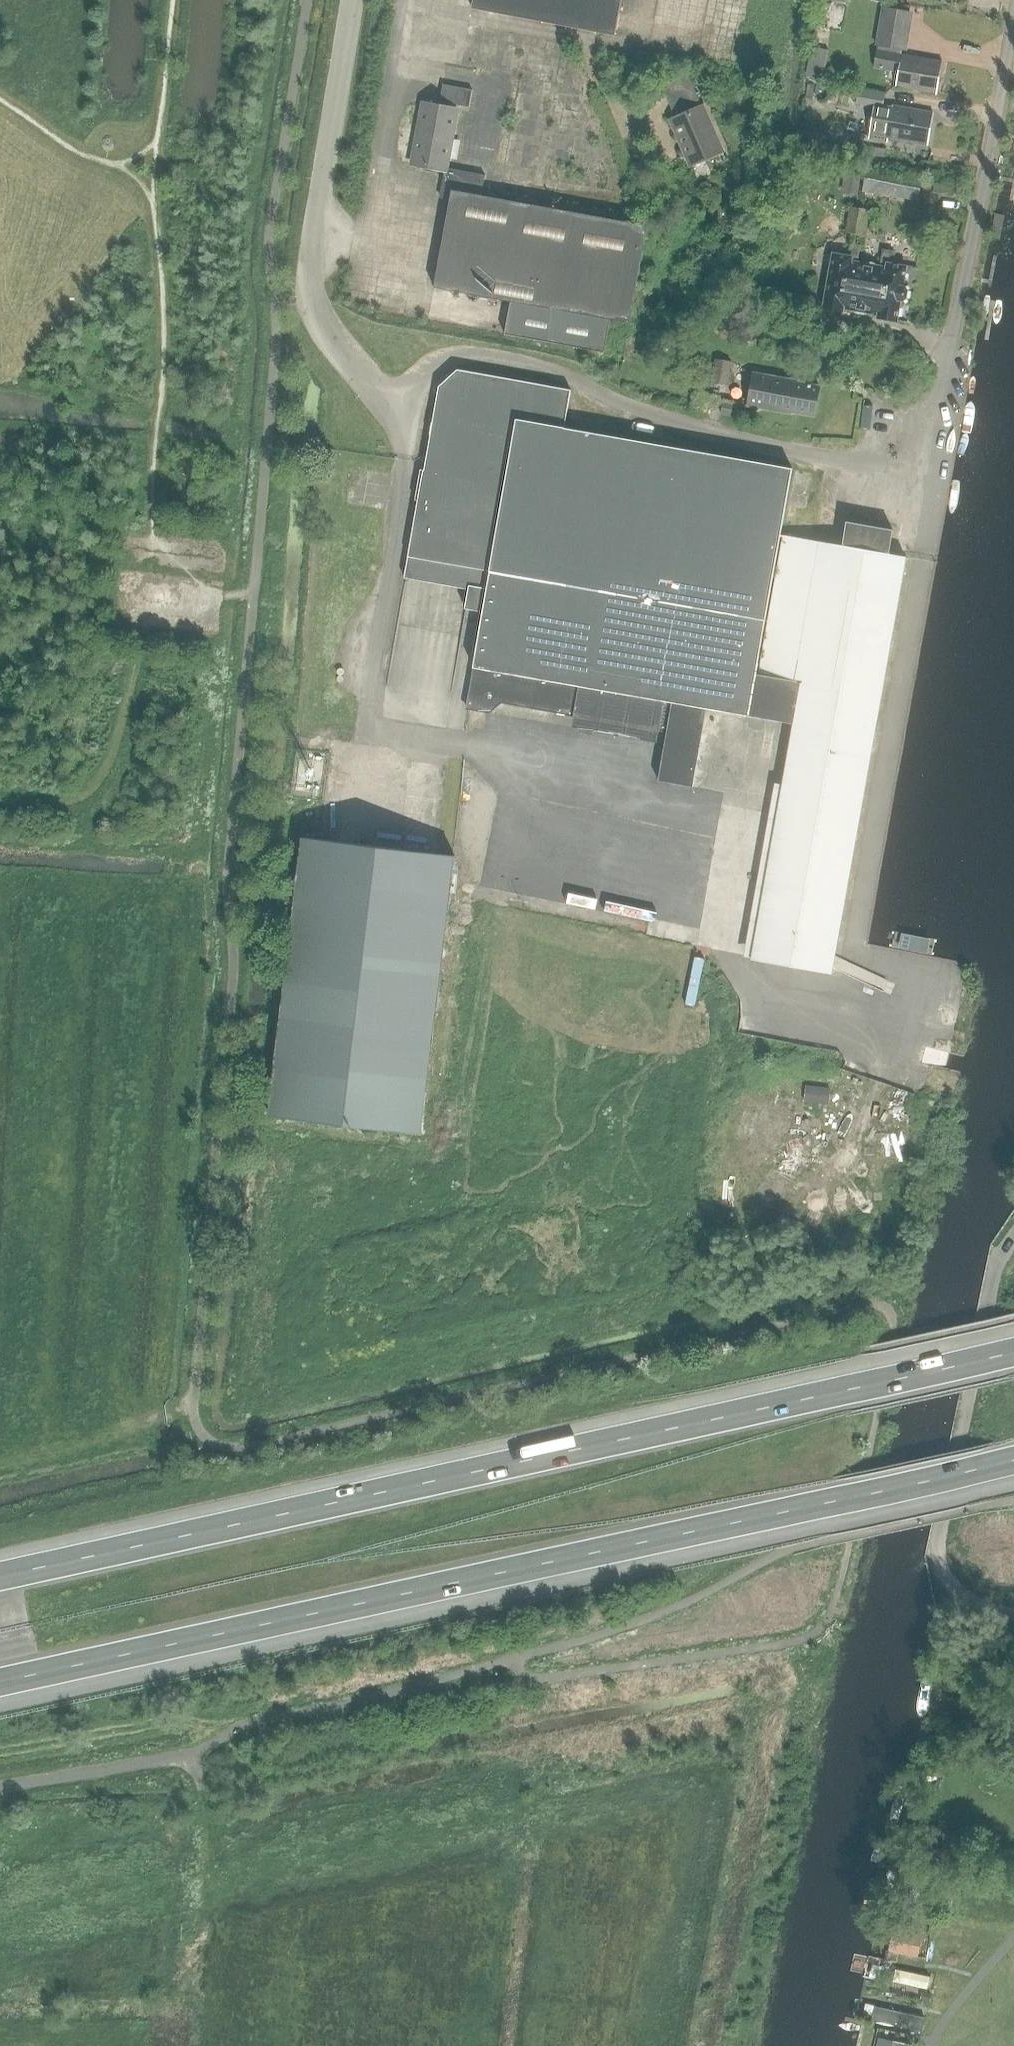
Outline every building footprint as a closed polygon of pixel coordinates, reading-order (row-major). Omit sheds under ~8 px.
[(473,9),(616,36),(623,0),(474,0),(473,9)] [(876,46),(902,51),(909,12),(883,8),(876,46)] [(829,51),(812,47),(806,76),(823,84),(829,51)] [(943,62),(877,51),(874,68),(897,72),(895,86),(937,94),(943,62)] [(688,76),(680,79),(691,105),(700,101),(688,76)] [(469,108),(472,90),(443,85),(440,103),(469,108)] [(889,139),(929,146),(935,114),(893,106),(892,112),(882,110),(885,94),(860,89),(857,105),(874,108),(868,140),(888,144),(889,139)] [(446,168),(457,110),(424,104),(413,164),(445,170),(446,170),(446,168)] [(692,165),(722,152),(703,107),(672,121),(692,165)] [(630,324),(648,226),(482,195),(486,175),(446,168),(446,170),(445,170),(441,195),(452,198),(435,288),(512,302),(506,334),(604,352),(610,320),(630,324)] [(858,196),(862,173),(846,170),(842,193),(858,196)] [(881,188),(883,178),(884,175),(865,172),(861,192),(880,195),(881,188)] [(844,233),(864,237),(869,212),(849,208),(844,233)] [(853,281),(857,262),(852,261),(853,259),(858,259),(860,246),(850,244),(849,256),(833,254),(824,308),(844,313),(844,310),(851,310),(856,313),(864,314),(869,313),(872,314),(876,294),(868,292),(869,285),(860,283),(859,287),(854,286),(855,282),(853,281)] [(887,268),(857,262),(853,281),(855,282),(854,286),(859,287),(860,283),(869,285),(868,292),(876,294),(872,314),(878,314),(878,318),(897,322),(901,302),(906,299),(907,292),(904,287),(907,267),(892,264),(895,252),(884,250),(881,264),(888,265),(887,268)] [(727,386),(732,363),(716,360),(711,383),(727,386)] [(426,471),(424,470),(405,578),(469,589),(466,609),(483,612),(484,612),(491,572),(772,621),(763,675),(802,682),(795,723),(753,959),(832,973),(905,557),(889,554),(893,531),(847,523),(843,547),(783,536),(795,471),(563,430),(570,391),(459,371),(441,387),(426,471)] [(815,416),(820,387),(797,383),(797,380),(753,373),(748,406),(797,414),(797,413),(815,416)] [(707,708),(749,715),(795,723),(802,682),(763,675),(772,621),(491,572),(484,612),(483,612),(466,709),(489,713),(501,702),(533,708),(555,711),(556,709),(575,712),(574,717),(667,733),(659,780),(693,786),(707,708)] [(270,1115),(421,1134),(455,856),(304,838),(270,1115)] [(808,1100),(833,1103),(835,1086),(810,1083),(808,1100)] [(901,1091),(898,1110),(910,1112),(913,1093),(901,1091)] [(922,1936),(913,1934),(893,1930),(893,1931),(889,1951),(886,1950),(885,1959),(895,1961),(897,1954),(917,1958),(922,1936)] [(886,1979),(884,1993),(899,1996),(901,1982),(886,1979)] [(925,2017),(875,2006),(873,2019),(922,2030),(925,2017)] [(881,2037),(879,2045),(915,2045),(915,2044),(881,2037)]
